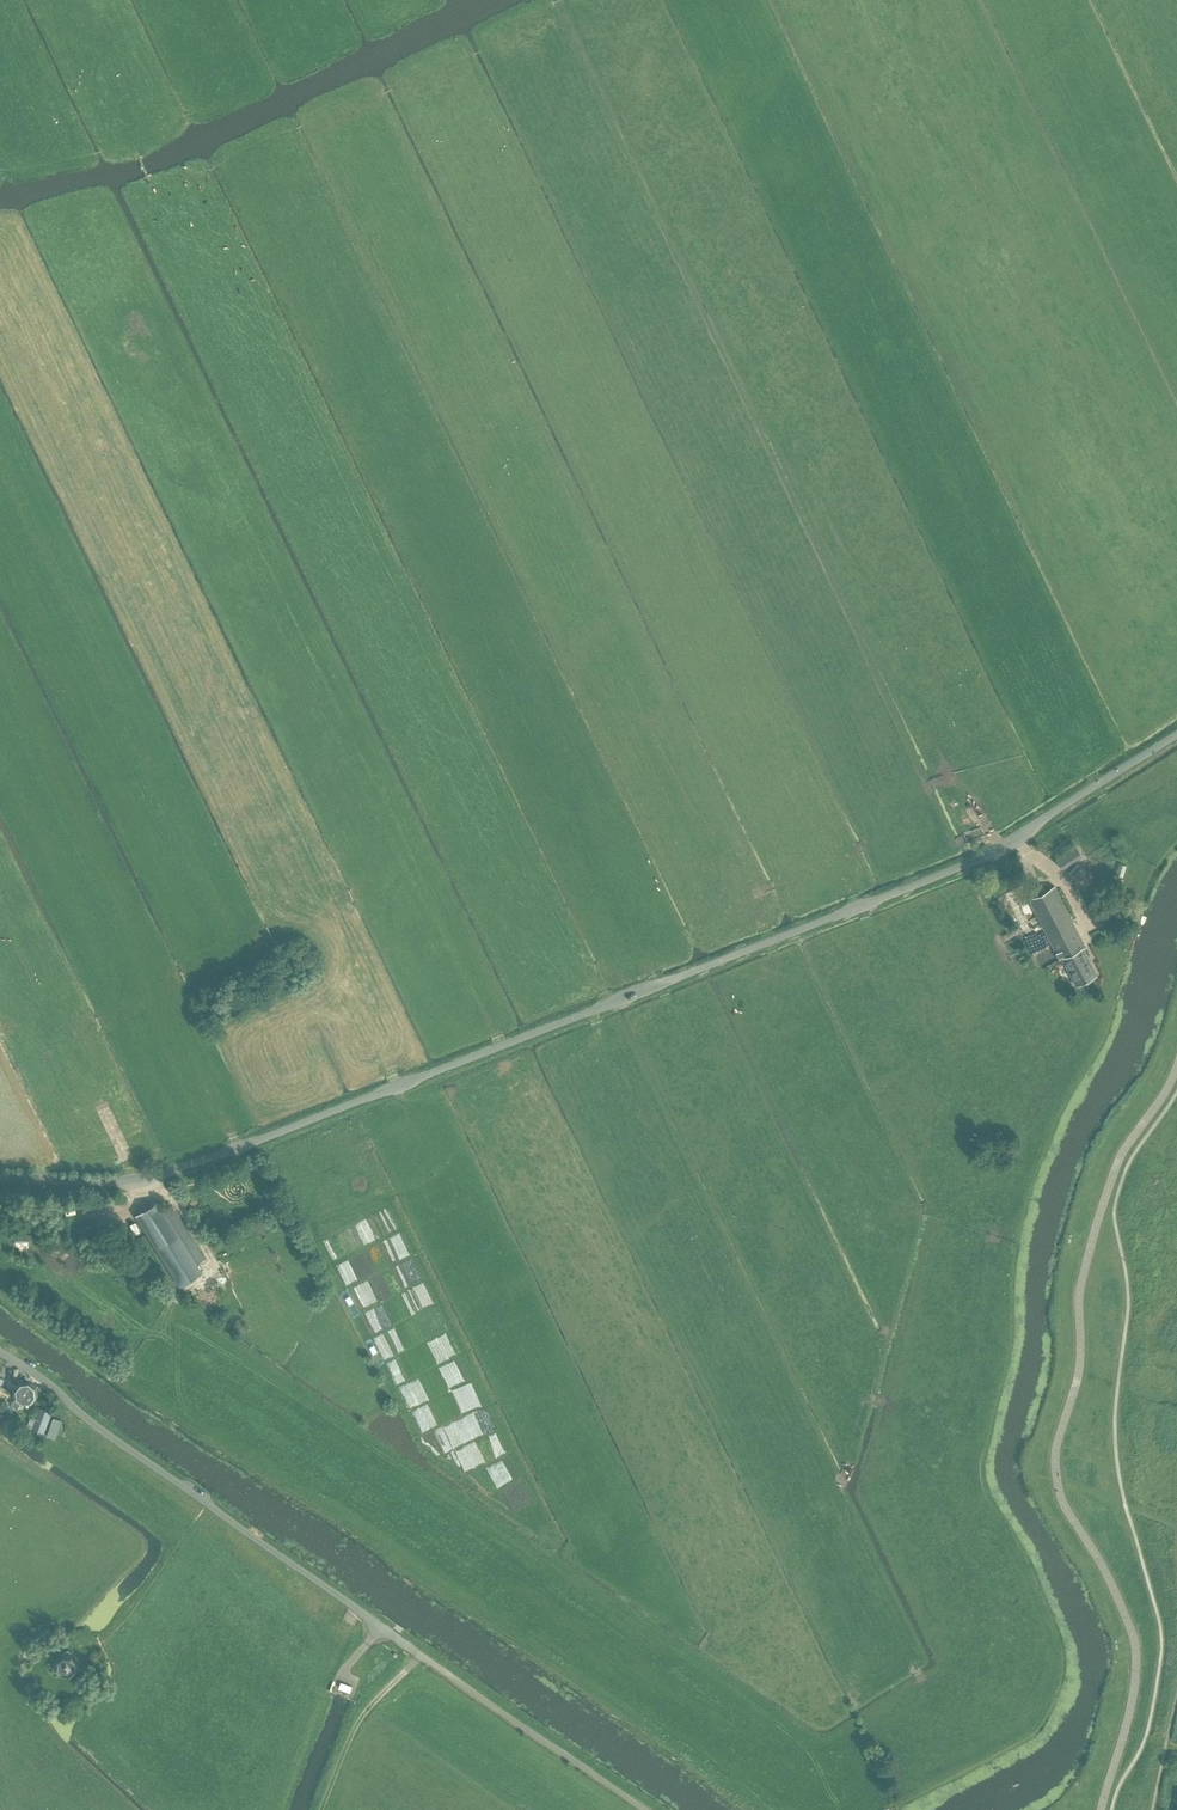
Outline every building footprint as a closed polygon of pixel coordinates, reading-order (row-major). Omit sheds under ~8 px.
[(1075,845),(1054,858),(1061,869),(1082,856),(1075,845)] [(1092,874),(1080,866),(1069,877),(1075,889),(1089,887),(1092,874)] [(1105,893),(1108,882),(1102,879),(1098,890),(1105,893)] [(1054,886),(1029,899),(1060,960),(1062,958),(1076,985),(1078,984),(1080,985),(1087,981),(1088,979),(1096,974),(1083,948),(1085,947),(1054,886)] [(164,1207),(159,1199),(137,1213),(180,1282),(202,1268),(197,1261),(205,1256),(172,1202),(164,1207)] [(36,1243),(35,1231),(11,1234),(12,1246),(36,1243)] [(48,1241),(43,1252),(65,1261),(70,1250),(48,1241)] [(37,1394),(36,1387),(37,1387),(37,1386),(36,1385),(36,1386),(30,1381),(30,1380),(26,1377),(25,1378),(24,1379),(23,1380),(21,1380),(20,1380),(18,1382),(19,1383),(14,1388),(13,1389),(13,1390),(14,1397),(14,1398),(15,1399),(15,1398),(15,1399),(12,1404),(17,1408),(21,1403),(22,1404),(23,1404),(23,1403),(30,1403),(30,1404),(31,1403),(32,1403),(32,1402),(37,1396),(37,1397),(38,1396),(38,1394),(37,1394)] [(47,1436),(54,1438),(61,1420),(53,1417),(47,1436)] [(79,1669),(79,1660),(71,1652),(70,1653),(68,1650),(64,1652),(55,1660),(55,1669),(62,1676),(71,1676),(79,1669)] [(100,1676),(101,1663),(91,1663),(91,1676),(100,1676)] [(351,1686),(341,1682),(339,1688),(349,1692),(351,1686)]
